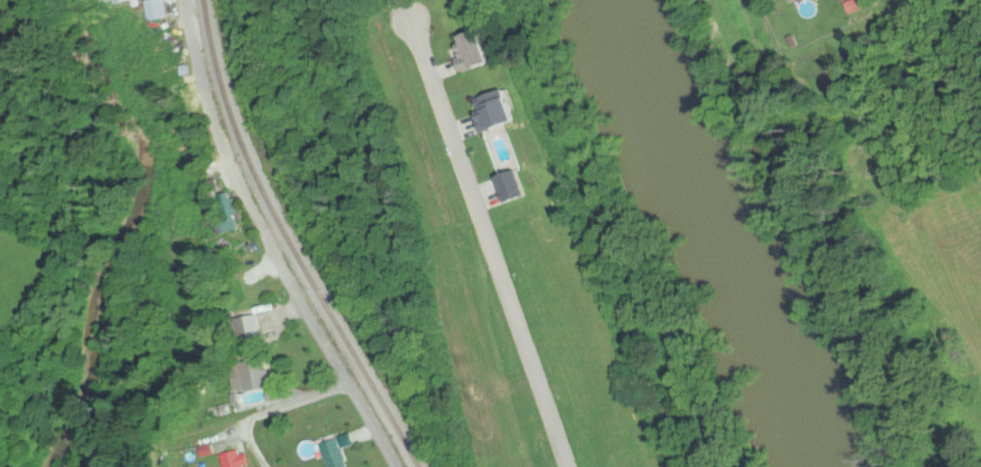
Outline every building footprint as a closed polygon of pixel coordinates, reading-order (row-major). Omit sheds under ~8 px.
[(148,24),(171,18),(166,0),(155,0),(142,3),(148,24)] [(265,344),(259,313),(239,317),(245,348),(265,344)] [(250,406),(265,401),(262,391),(273,387),(263,359),(238,367),(250,406)] [(339,441),(322,446),(329,466),(348,466),(339,441)] [(249,450),(224,455),(226,466),(248,466),(252,466),(249,450)]
